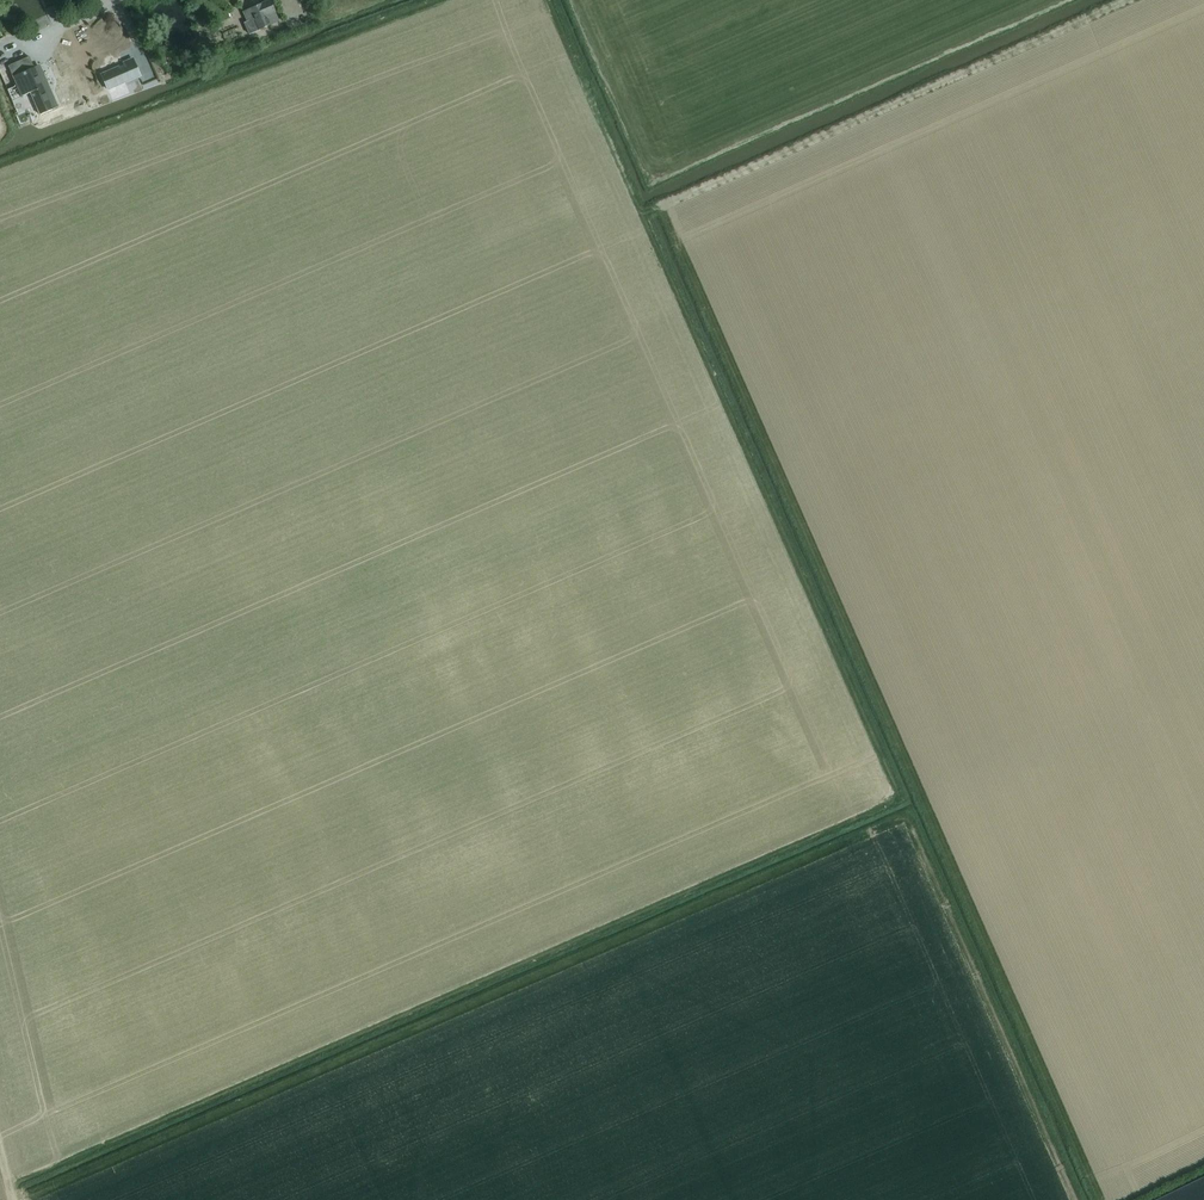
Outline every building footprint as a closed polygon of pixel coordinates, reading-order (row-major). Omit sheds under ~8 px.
[(277,18),(269,0),(243,11),(248,22),(254,19),(259,29),(270,24),(269,21),(277,18)] [(279,36),(288,33),(286,28),(277,32),(279,36)] [(0,38),(0,53),(10,49),(4,36),(0,38)] [(42,86),(29,56),(8,65),(21,96),(30,92),(35,103),(40,114),(52,109),(58,107),(48,84),(42,86)] [(120,66),(101,74),(108,91),(142,76),(134,57),(123,61),(125,65),(120,67),(120,66)] [(91,85),(85,96),(96,103),(102,92),(91,85)] [(1154,1199),(1203,1199),(1203,1176),(1154,1199)]
